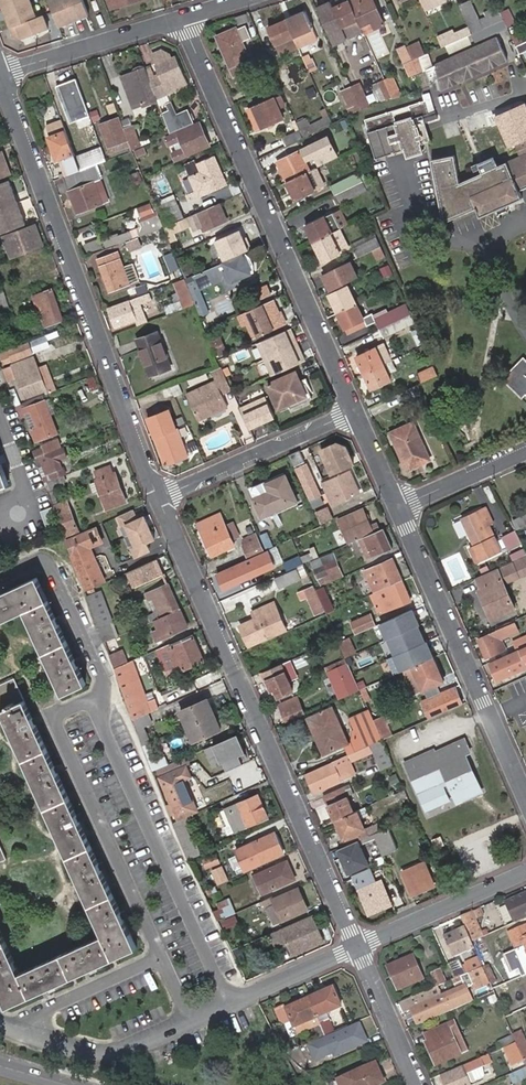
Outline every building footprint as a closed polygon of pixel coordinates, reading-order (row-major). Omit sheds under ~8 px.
[(13,36),(21,39),(49,29),(43,13),(36,16),(30,0),(0,0),(0,2),(13,36)] [(58,27),(88,15),(82,0),(48,0),(58,27)] [(110,8),(136,0),(108,0),(110,8)] [(361,27),(372,23),(374,30),(383,26),(373,1),(370,2),(369,0),(352,0),(349,1),(357,20),(361,27)] [(357,20),(349,1),(333,9),(330,2),(325,4),(342,41),(346,39),(341,27),(357,20)] [(467,22),(473,35),(503,21),(499,12),(480,21),(476,12),(474,13),(468,1),(459,5),(467,22)] [(325,4),(316,8),(333,45),(342,41),(325,4)] [(499,12),(503,21),(506,27),(514,24),(507,9),(499,12)] [(305,12),(287,20),(294,37),(297,44),(299,47),(317,39),(305,12)] [(250,21),(248,14),(234,19),(237,26),(250,21)] [(294,37),(287,20),(268,28),(276,45),(294,37)] [(361,27),(357,20),(341,27),(346,39),(363,32),(361,27)] [(473,35),(471,35),(475,42),(476,45),(507,31),(506,27),(503,21),(473,35)] [(473,35),(467,22),(457,26),(462,39),(469,36),(470,36),(471,35),(473,35)] [(249,61),(242,43),(251,39),(246,27),(236,31),(236,30),(217,38),(230,69),(232,76),(253,68),(249,61)] [(438,38),(441,46),(458,38),(454,31),(438,38)] [(294,37),(276,45),(279,52),(297,44),(294,37)] [(456,58),(436,66),(430,69),(425,71),(429,81),(436,78),(439,77),(441,91),(461,82),(466,80),(469,79),(482,73),(508,62),(497,39),(472,50),(456,58)] [(519,56),(525,52),(525,43),(515,48),(519,56)] [(418,58),(424,56),(420,46),(415,48),(414,44),(405,48),(411,62),(418,58)] [(157,66),(172,60),(169,51),(161,48),(152,53),(157,66)] [(403,65),(411,62),(405,48),(397,51),(403,65)] [(424,56),(418,58),(423,71),(425,71),(430,69),(425,55),(424,56)] [(156,96),(167,92),(185,84),(181,74),(182,74),(175,58),(172,60),(157,66),(155,67),(159,74),(149,78),(156,96)] [(418,58),(411,62),(416,75),(423,71),(418,58)] [(411,62),(403,65),(407,78),(416,75),(411,62)] [(149,78),(145,68),(141,68),(136,70),(134,75),(128,77),(124,78),(136,110),(158,102),(157,99),(156,96),(149,78)] [(260,82),(263,92),(279,85),(274,75),(260,82)] [(390,94),(391,96),(399,92),(392,77),(384,81),(390,94)] [(89,117),(76,80),(57,87),(64,106),(67,105),(70,113),(67,115),(71,124),(89,117)] [(386,96),(390,94),(384,81),(380,82),(386,96)] [(351,87),(360,107),(369,104),(359,84),(351,87)] [(355,114),(361,110),(360,107),(351,87),(345,90),(348,98),(355,114)] [(341,92),(351,115),(355,114),(348,98),(345,90),(341,92)] [(258,132),(283,120),(280,111),(286,108),(282,97),(275,101),(249,112),(258,132)] [(424,154),(421,145),(433,142),(428,127),(427,124),(438,120),(436,113),(429,114),(429,112),(435,110),(432,100),(426,102),(409,107),(411,111),(413,119),(397,124),(395,116),(393,112),(365,120),(369,133),(368,133),(375,159),(404,150),(405,153),(407,158),(424,154)] [(495,116),(508,147),(516,144),(525,140),(525,103),(495,116)] [(395,116),(411,111),(409,107),(393,112),(395,116)] [(303,138),(332,124),(326,110),(322,112),(326,120),(310,127),(306,119),(304,120),(296,123),(299,131),(303,138)] [(172,113),(164,116),(171,135),(178,132),(172,113)] [(296,123),(304,120),(302,115),(294,119),(296,123)] [(338,135),(350,129),(345,118),(343,119),(333,124),(338,135)] [(101,126),(111,153),(130,146),(119,119),(101,126)] [(64,162),(69,176),(82,171),(76,157),(63,121),(47,126),(51,137),(50,138),(58,159),(66,156),(68,160),(64,162)] [(181,141),(184,148),(172,154),(175,161),(209,146),(199,124),(165,139),(169,146),(181,141)] [(125,131),(133,152),(141,148),(134,127),(125,131)] [(282,139),(286,146),(303,138),(299,131),(282,139)] [(328,134),(299,149),(306,162),(314,158),(319,167),(339,157),(328,134)] [(431,159),(443,224),(476,210),(478,217),(486,214),(494,211),(500,208),(522,198),(519,190),(525,188),(525,140),(516,144),(522,157),(498,167),(483,173),(482,174),(459,184),(454,154),(451,155),(452,157),(433,160),(433,159),(431,159)] [(98,165),(106,162),(101,148),(93,151),(98,165)] [(144,149),(134,153),(141,168),(144,167),(140,157),(146,154),(144,149)] [(276,161),(287,183),(310,171),(306,162),(299,149),(276,161)] [(76,157),(82,171),(97,165),(98,165),(93,151),(76,157)] [(11,175),(3,153),(0,154),(0,178),(11,175)] [(482,174),(498,167),(494,156),(479,162),(471,165),(474,171),(479,168),(482,174)] [(202,172),(195,175),(191,177),(200,196),(205,194),(226,185),(214,158),(199,165),(202,172)] [(69,176),(65,177),(79,214),(103,205),(95,182),(102,180),(97,165),(82,171),(69,176)] [(310,171),(287,183),(296,200),(314,192),(314,190),(324,185),(315,169),(310,171)] [(330,187),(334,196),(362,182),(358,173),(330,187)] [(365,187),(373,183),(371,178),(362,182),(334,196),(339,205),(367,191),(365,187)] [(95,182),(103,205),(111,201),(102,180),(95,182)] [(0,185),(0,210),(19,203),(10,181),(0,185)] [(186,218),(181,205),(177,198),(165,203),(156,207),(164,228),(165,227),(186,218)] [(132,235),(131,232),(119,236),(122,242),(122,243),(123,243),(135,239),(164,228),(156,207),(154,202),(151,204),(139,208),(138,208),(141,216),(139,217),(143,227),(144,230),(141,232),(133,234),(132,235)] [(0,210),(0,235),(27,225),(19,203),(0,210)] [(227,222),(219,203),(214,206),(222,224),(227,222)] [(222,224),(214,206),(186,218),(165,227),(172,241),(178,239),(175,233),(192,225),(195,231),(203,227),(205,231),(222,224)] [(306,227),(314,243),(331,234),(348,226),(341,211),(334,215),(334,214),(306,227)] [(36,226),(4,238),(12,259),(43,247),(36,226)] [(216,241),(225,261),(252,249),(249,241),(245,243),(240,230),(216,241)] [(331,234),(314,243),(323,262),(340,254),(331,234)] [(122,242),(119,236),(106,241),(109,247),(122,242)] [(352,248),(357,259),(381,247),(376,236),(352,248)] [(100,238),(84,244),(87,253),(103,248),(100,238)] [(122,243),(119,244),(122,253),(138,247),(135,239),(123,243),(122,243)] [(362,268),(385,257),(381,247),(357,259),(362,268)] [(170,272),(172,271),(179,269),(172,252),(164,256),(170,272)] [(123,267),(118,253),(99,260),(110,291),(130,284),(123,267)] [(244,254),(187,279),(202,312),(209,309),(201,289),(223,280),(228,290),(242,284),(240,280),(254,274),(253,266),(251,259),(244,254)] [(188,277),(196,274),(188,256),(180,259),(188,277)] [(349,258),(317,271),(324,288),(356,274),(349,258)] [(123,267),(130,284),(141,280),(134,263),(123,267)] [(190,291),(185,278),(173,282),(178,296),(190,291)] [(135,288),(139,295),(148,292),(145,284),(135,288)] [(268,285),(254,291),(258,300),(272,294),(268,285)] [(330,296),(338,313),(356,304),(347,287),(330,296)] [(41,310),(48,326),(64,321),(52,291),(35,297),(40,310),(41,310)] [(190,291),(178,296),(184,309),(196,304),(190,291)] [(115,327),(136,320),(131,306),(141,302),(151,299),(149,294),(108,308),(115,327)] [(147,315),(159,311),(154,298),(143,302),(147,315)] [(274,300),(247,312),(252,322),(247,324),(254,339),(285,326),(274,300)] [(141,302),(131,306),(136,320),(139,326),(148,322),(141,302)] [(356,304),(338,313),(345,329),(347,328),(349,333),(367,325),(367,326),(376,323),(372,314),(364,318),(356,304)] [(411,314),(406,305),(375,319),(380,330),(400,320),(411,314)] [(24,316),(35,312),(33,306),(22,311),(24,316)] [(400,320),(380,330),(383,338),(404,328),(400,320)] [(258,343),(265,360),(292,348),(287,338),(293,335),(290,329),(258,343)] [(170,368),(157,331),(137,339),(150,376),(170,368)] [(418,346),(423,344),(419,334),(414,336),(418,346)] [(218,338),(222,347),(227,345),(224,336),(218,338)] [(211,341),(215,350),(222,347),(218,338),(211,341)] [(27,343),(8,350),(12,361),(31,353),(27,343)] [(292,348),(265,360),(272,376),(304,362),(301,355),(299,356),(294,347),(292,348)] [(357,358),(365,374),(383,365),(376,350),(357,358)] [(385,350),(378,354),(383,365),(391,361),(385,350)] [(7,380),(38,369),(34,359),(3,370),(7,380)] [(525,392),(525,393),(525,362),(523,359),(504,379),(510,385),(514,381),(525,392)] [(383,365),(365,374),(372,389),(390,381),(383,365)] [(221,391),(231,387),(222,367),(211,371),(216,380),(187,393),(198,419),(227,406),(221,391)] [(418,374),(422,384),(437,376),(434,367),(418,374)] [(7,380),(8,382),(18,378),(20,383),(10,387),(13,396),(23,392),(26,398),(46,391),(38,369),(7,380)] [(278,409),(310,394),(303,380),(299,381),(295,372),(267,385),(278,409)] [(522,396),(525,392),(514,381),(510,385),(522,396)] [(407,400),(422,394),(418,385),(403,392),(407,400)] [(158,402),(173,396),(170,389),(155,394),(158,402)] [(49,409),(44,396),(22,404),(29,422),(31,427),(36,425),(40,435),(34,437),(36,441),(46,438),(58,434),(49,409)] [(266,398),(241,409),(250,428),(275,417),(266,398)] [(189,458),(178,430),(181,429),(178,420),(170,423),(171,427),(155,433),(166,466),(189,458)] [(416,461),(427,456),(413,422),(400,428),(405,439),(396,443),(407,470),(417,465),(416,461)] [(36,425),(31,427),(34,437),(40,435),(36,425)] [(405,439),(400,428),(391,432),(396,443),(405,439)] [(40,455),(47,452),(62,447),(59,439),(43,444),(44,447),(34,451),(36,456),(40,455)] [(338,443),(323,449),(333,474),(355,465),(347,446),(338,443)] [(64,476),(67,475),(62,462),(61,458),(69,456),(65,447),(48,454),(47,452),(40,455),(48,475),(43,477),(45,483),(57,478),(62,477),(64,476)] [(304,460),(300,450),(291,454),(295,464),(304,460)] [(429,460),(427,456),(416,461),(417,465),(429,460)] [(10,485),(0,459),(0,488),(10,485)] [(321,495),(307,464),(297,469),(312,499),(321,495)] [(126,501),(115,473),(113,474),(110,467),(96,472),(98,480),(95,481),(106,508),(126,501)] [(332,505),(359,492),(349,471),(323,483),(332,505)] [(60,486),(48,491),(50,496),(67,491),(64,484),(67,483),(64,476),(62,477),(57,478),(60,486)] [(286,476),(251,492),(261,516),(297,501),(286,476)] [(45,483),(48,491),(60,486),(57,478),(45,483)] [(60,523),(66,538),(78,533),(66,500),(56,503),(59,512),(57,513),(60,523)] [(370,526),(362,508),(338,518),(350,544),(353,542),(360,539),(380,531),(376,523),(370,526)] [(487,508),(482,510),(486,519),(491,517),(487,508)] [(134,509),(118,516),(122,526),(126,524),(136,546),(132,548),(136,558),(153,551),(150,543),(158,540),(147,514),(138,518),(134,509)] [(500,551),(494,538),(488,524),(493,522),(491,517),(486,519),(482,510),(462,520),(475,547),(470,548),(476,562),(500,551)] [(320,524),(332,518),(329,511),(317,516),(320,524)] [(213,528),(203,532),(213,555),(236,545),(234,540),(230,531),(228,527),(222,513),(209,519),(213,528)] [(515,519),(519,528),(525,525),(522,516),(515,519)] [(203,532),(213,528),(209,519),(199,523),(203,532)] [(233,525),(228,527),(230,531),(234,540),(239,538),(233,525)] [(96,528),(67,541),(86,591),(105,583),(95,558),(91,560),(86,549),(90,547),(102,542),(96,528)] [(392,549),(384,529),(380,531),(360,539),(369,559),(392,549)] [(500,535),(508,551),(519,547),(511,530),(500,535)] [(265,551),(259,537),(248,542),(250,547),(248,548),(252,556),(265,551)] [(360,539),(353,542),(359,556),(363,554),(366,560),(369,559),(360,539)] [(90,547),(86,549),(91,560),(95,558),(90,547)] [(333,553),(311,562),(321,585),(343,575),(333,553)] [(295,561),(287,564),(289,569),(302,564),(298,554),(293,556),(295,561)] [(525,556),(497,568),(503,582),(525,572),(525,558),(525,556)] [(392,559),(369,570),(366,571),(375,591),(401,579),(392,559)] [(163,575),(156,561),(146,565),(130,572),(126,574),(132,589),(163,575)] [(497,568),(476,578),(481,588),(478,589),(483,600),(487,599),(494,616),(515,608),(503,582),(497,568)] [(280,589),(303,579),(298,569),(277,579),(280,589)] [(38,578),(0,596),(0,624),(26,612),(64,695),(86,684),(38,578)] [(146,617),(149,623),(153,621),(157,620),(157,618),(178,609),(168,584),(167,583),(143,594),(143,595),(146,602),(149,600),(154,613),(146,617)] [(403,583),(375,595),(382,613),(410,601),(403,583)] [(336,609),(326,586),(318,589),(329,612),(336,609)] [(304,600),(310,597),(318,615),(325,612),(315,588),(301,593),(304,600)] [(102,592),(88,597),(99,627),(113,622),(114,622),(102,592)] [(487,599),(483,600),(491,618),(494,616),(487,599)] [(241,626),(249,645),(286,629),(274,603),(254,612),(257,619),(241,626)] [(184,621),(179,610),(157,620),(153,621),(157,631),(152,634),(155,642),(183,630),(180,622),(184,621)] [(412,610),(380,624),(387,640),(389,639),(396,655),(395,656),(402,672),(404,671),(414,667),(433,658),(427,642),(425,643),(418,626),(419,626),(412,610)] [(356,634),(374,627),(369,615),(351,623),(356,634)] [(100,628),(105,642),(113,639),(118,636),(113,622),(99,627),(100,628)] [(497,631),(478,640),(486,658),(505,650),(506,649),(505,649),(501,639),(518,632),(514,622),(496,630),(497,631)] [(525,645),(525,636),(514,641),(516,644),(518,649),(525,645)] [(349,638),(340,642),(341,645),(346,657),(355,653),(356,652),(349,638)] [(171,644),(157,650),(160,658),(169,678),(203,663),(193,640),(186,644),(184,640),(171,646),(171,644)] [(516,644),(505,649),(506,649),(505,650),(507,655),(518,650),(518,649),(516,644)] [(488,664),(496,681),(525,668),(525,663),(525,661),(525,660),(525,649),(488,664)] [(122,650),(110,655),(115,668),(124,665),(126,664),(122,650)] [(157,650),(131,662),(134,669),(160,658),(157,650)] [(443,681),(433,658),(414,667),(423,690),(424,690),(436,684),(443,681)] [(346,696),(336,670),(349,666),(346,659),(330,666),(343,697),(346,696)] [(294,674),(289,661),(261,673),(264,682),(267,681),(269,686),(272,692),(277,689),(279,694),(294,689),(289,676),(294,674)] [(126,664),(124,665),(135,692),(126,697),(134,719),(147,714),(173,702),(168,690),(180,685),(178,682),(166,687),(166,685),(159,688),(155,679),(141,685),(134,669),(131,662),(126,664)] [(124,665),(115,668),(126,697),(135,692),(124,665)] [(208,667),(211,673),(217,670),(215,665),(208,667)] [(346,696),(359,690),(349,666),(336,670),(346,696)] [(211,673),(208,667),(189,675),(197,692),(222,681),(217,670),(211,673)] [(414,667),(404,671),(414,693),(423,690),(414,667)] [(7,1007),(47,989),(55,986),(90,970),(97,967),(137,949),(16,679),(0,686),(0,707),(103,936),(19,973),(0,931),(0,992),(7,1007)] [(436,684),(424,690),(428,701),(434,699),(433,696),(440,693),(436,684)] [(428,719),(462,704),(454,687),(440,693),(433,696),(434,699),(428,701),(422,704),(425,712),(428,719)] [(298,694),(279,702),(287,721),(306,713),(298,694)] [(178,713),(185,727),(212,715),(206,701),(178,713)] [(331,702),(307,713),(309,718),(333,707),(331,702)] [(309,718),(325,753),(344,745),(348,743),(333,707),(309,718)] [(374,720),(370,710),(350,719),(355,730),(360,728),(374,721),(374,720)] [(374,721),(383,739),(392,735),(388,725),(393,722),(389,713),(374,720),(374,721)] [(147,714),(134,719),(138,731),(144,728),(152,724),(147,714)] [(212,715),(185,727),(192,742),(218,730),(212,715)] [(383,739),(374,721),(360,728),(363,736),(351,742),(355,752),(370,745),(373,744),(382,740),(383,739)] [(144,728),(138,731),(143,745),(149,743),(144,728)] [(236,735),(211,746),(220,765),(223,764),(226,772),(242,764),(239,757),(245,754),(236,735)] [(465,737),(434,751),(435,753),(432,754),(430,750),(405,762),(417,788),(426,808),(448,798),(449,797),(444,786),(449,784),(455,797),(480,786),(466,754),(464,748),(469,746),(465,737)] [(393,766),(382,740),(373,744),(370,745),(382,771),(383,770),(393,766)] [(355,752),(351,742),(348,743),(344,745),(348,755),(353,753),(355,752)] [(348,755),(341,758),(349,777),(354,775),(349,762),(356,759),(353,753),(348,755)] [(162,755),(149,761),(153,772),(155,771),(167,766),(162,755)] [(341,758),(333,762),(334,764),(307,775),(315,792),(349,777),(341,758)] [(182,759),(167,766),(155,771),(159,780),(186,769),(182,759)] [(171,806),(167,808),(170,816),(174,814),(177,820),(189,814),(195,811),(182,782),(190,778),(186,769),(159,780),(171,806)] [(350,785),(325,797),(334,821),(335,820),(338,819),(353,813),(347,798),(354,795),(350,785)] [(482,790),(480,786),(455,797),(457,801),(482,790)] [(414,811),(405,789),(401,791),(411,813),(414,811)] [(226,837),(232,834),(266,819),(257,797),(217,814),(226,837)] [(358,811),(361,819),(369,816),(366,808),(358,811)] [(358,810),(353,813),(338,819),(342,828),(339,829),(346,845),(358,840),(374,833),(372,827),(365,830),(361,819),(358,811),(358,810)] [(190,816),(173,823),(183,847),(188,860),(200,855),(194,838),(191,840),(186,827),(193,824),(190,816)] [(372,827),(374,833),(380,830),(377,825),(372,827)] [(389,827),(374,834),(382,852),(397,846),(389,827)] [(281,854),(273,834),(247,844),(255,865),(281,854)] [(368,864),(358,840),(346,845),(337,849),(348,873),(368,864)] [(215,856),(202,862),(205,870),(217,864),(215,856)] [(418,872),(406,877),(414,895),(435,886),(425,862),(416,866),(418,872)] [(285,869),(282,863),(278,864),(252,876),(258,890),(260,894),(293,879),(288,868),(285,869)] [(404,871),(406,877),(418,872),(416,866),(404,871)] [(213,871),(219,885),(228,881),(222,867),(213,871)] [(362,895),(370,914),(391,905),(382,881),(376,883),(370,870),(354,877),(360,890),(362,895)] [(272,900),(271,898),(259,904),(261,909),(265,908),(273,905),(281,921),(306,910),(297,889),(272,900)] [(506,903),(514,921),(522,918),(525,916),(525,894),(506,903)] [(221,910),(213,913),(218,922),(224,919),(223,917),(231,914),(232,913),(226,901),(219,904),(221,910)] [(273,905),(265,908),(273,924),(281,921),(273,905)] [(473,911),(461,916),(466,928),(472,941),(482,937),(483,936),(476,920),(484,916),(481,908),(473,912),(473,911)] [(284,946),(288,955),(321,942),(311,916),(267,935),(274,950),(284,946)] [(236,917),(222,924),(225,931),(239,925),(236,917)] [(521,963),(525,975),(525,927),(508,934),(516,951),(505,955),(510,968),(514,966),(521,963)] [(472,941),(466,928),(444,938),(453,958),(475,949),(472,941)] [(482,937),(472,941),(475,949),(479,957),(483,967),(489,964),(493,962),(482,937)] [(505,955),(500,957),(505,970),(510,968),(505,955)] [(412,957),(387,967),(398,991),(423,980),(412,957)] [(483,967),(479,957),(467,963),(470,972),(483,967)] [(459,961),(448,965),(454,979),(466,974),(459,961)] [(521,963),(514,966),(519,978),(525,975),(521,963)] [(483,967),(490,983),(494,991),(497,998),(503,996),(489,964),(483,967)] [(99,972),(97,967),(90,970),(92,975),(99,972)] [(470,972),(469,973),(476,989),(490,983),(483,967),(470,972)] [(431,975),(436,987),(445,983),(439,971),(431,975)] [(57,991),(55,986),(47,989),(49,994),(57,991)] [(417,1025),(470,1002),(463,987),(435,1000),(410,1010),(417,1025)] [(333,989),(309,999),(317,1018),(341,1008),(333,989)] [(431,989),(398,1003),(403,1014),(410,1010),(435,1000),(431,989)] [(309,999),(307,996),(284,1006),(285,1009),(309,999)] [(285,1009),(284,1006),(274,1010),(281,1025),(287,1022),(291,1021),(293,1028),(317,1018),(309,999),(285,1009)] [(291,1021),(287,1022),(291,1032),(297,1033),(313,1027),(320,1024),(317,1018),(293,1028),(291,1021)] [(328,1020),(320,1024),(325,1036),(333,1032),(328,1020)] [(454,1021),(447,1024),(455,1042),(462,1039),(454,1021)] [(359,1022),(308,1044),(315,1059),(336,1050),(338,1055),(368,1042),(359,1022)] [(325,1036),(320,1024),(313,1027),(318,1039),(325,1036)] [(455,1042),(447,1024),(424,1034),(428,1042),(426,1043),(435,1066),(467,1052),(462,1039),(455,1042)] [(525,1063),(525,1040),(522,1031),(513,1034),(513,1035),(516,1041),(524,1059),(525,1063)] [(504,1046),(516,1041),(513,1035),(501,1040),(504,1047),(504,1046)] [(516,1041),(504,1046),(513,1064),(524,1059),(516,1041)] [(485,1056),(479,1059),(483,1066),(489,1064),(485,1056)] [(441,1077),(445,1084),(468,1084),(463,1075),(477,1069),(483,1066),(479,1059),(460,1068),(441,1077)] [(328,1084),(378,1084),(383,1083),(375,1064),(328,1084)] [(510,1075),(514,1084),(525,1079),(525,1068),(510,1075)] [(477,1069),(463,1075),(468,1084),(481,1078),(477,1069)]
